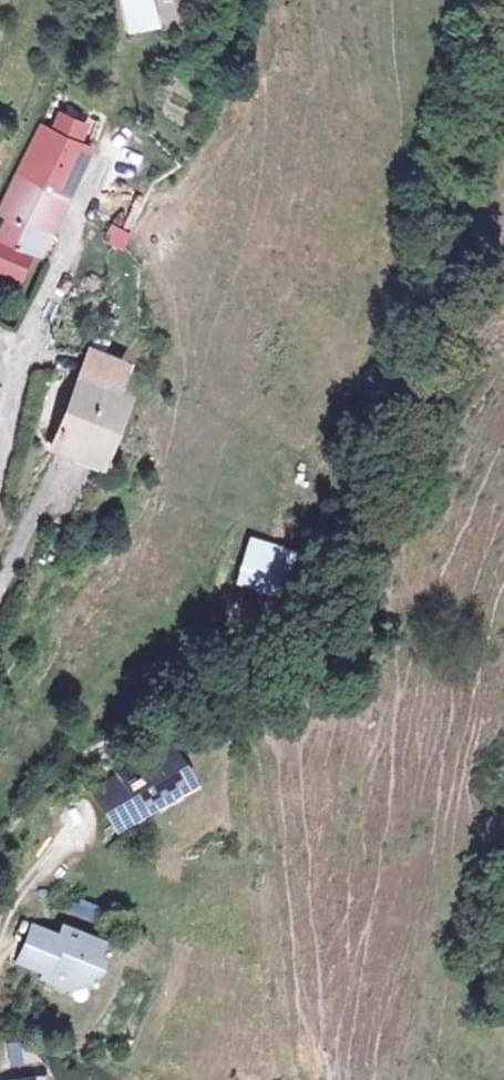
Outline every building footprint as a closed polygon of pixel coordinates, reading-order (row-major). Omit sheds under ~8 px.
[(142,28),(172,21),(166,0),(135,0),(142,28)] [(25,164),(8,204),(18,206),(11,224),(49,240),(57,219),(64,223),(97,140),(85,134),(93,117),(68,104),(61,122),(47,115),(25,164)] [(144,226),(124,216),(118,230),(138,240),(144,226)] [(4,232),(0,240),(0,261),(32,274),(42,250),(4,232)] [(102,356),(63,445),(110,464),(137,401),(125,396),(133,371),(102,356)] [(298,561),(252,543),(224,615),(270,633),(298,561)] [(166,757),(95,808),(117,837),(193,788),(166,757)] [(75,928),(49,919),(37,952),(64,962),(62,968),(90,980),(103,974),(106,968),(114,965),(120,950),(115,944),(119,932),(80,918),(75,928)]
